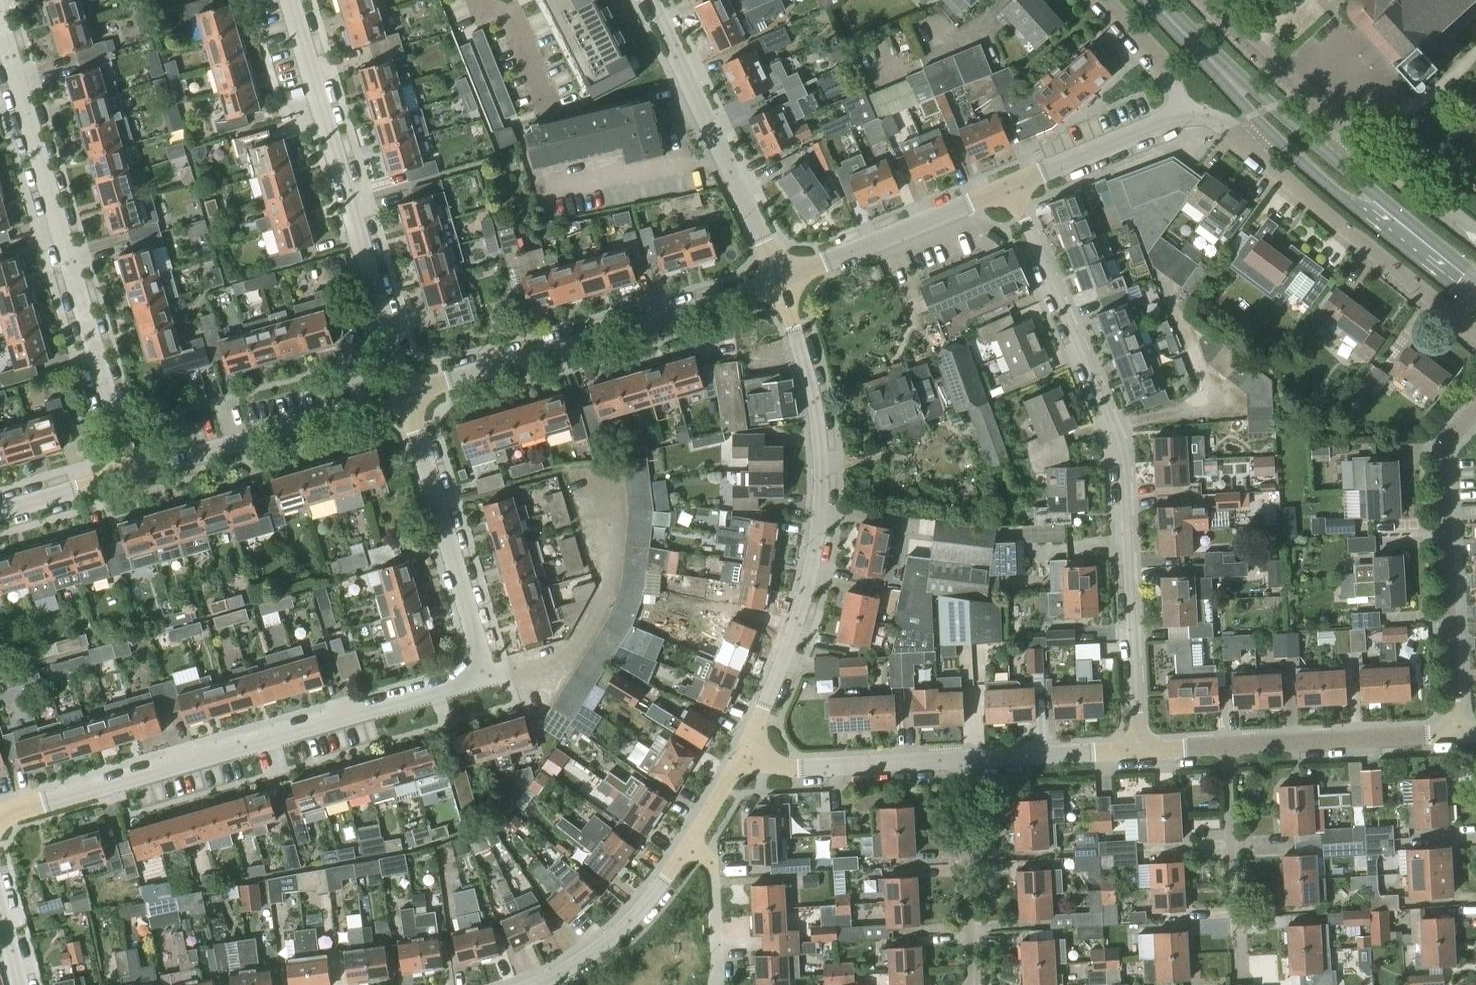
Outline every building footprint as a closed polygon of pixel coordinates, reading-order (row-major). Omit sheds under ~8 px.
[(54,28),(94,16),(91,6),(83,8),(81,0),(46,0),(46,2),(45,2),(46,3),(47,3),(47,5),(44,6),(48,19),(51,18),(54,28)] [(213,0),(205,0),(183,6),(187,18),(198,15),(206,41),(239,31),(236,21),(239,20),(235,7),(232,8),(231,5),(215,10),(213,0)] [(342,12),(344,11),(347,21),(347,22),(380,13),(388,10),(385,0),(381,0),(376,1),(376,0),(338,0),(342,12)] [(590,90),(593,96),(595,100),(638,77),(635,72),(634,69),(629,60),(628,58),(621,47),(620,44),(615,35),(614,33),(608,23),(607,19),(602,10),(601,8),(597,2),(599,1),(598,0),(543,0),(590,90)] [(708,31),(736,18),(759,7),(776,0),(745,0),(731,7),(728,0),(715,0),(697,8),(708,31)] [(708,31),(718,52),(746,39),(740,27),(751,22),(753,26),(785,11),(780,0),(776,0),(759,7),(736,18),(708,31)] [(956,16),(974,0),(942,0),(956,16)] [(1040,0),(1014,0),(1002,12),(1012,23),(1009,26),(1023,41),(1027,38),(1037,49),(1063,25),(1040,0)] [(1374,1),(1373,0),(1357,0),(1354,2),(1352,5),(1351,9),(1351,14),(1351,17),(1383,53),(1415,89),(1417,91),(1418,91),(1422,91),(1425,88),(1426,86),(1425,84),(1424,81),(1438,69),(1428,58),(1475,15),(1475,0),(1376,0),(1374,1)] [(380,13),(347,22),(350,31),(347,32),(351,45),(354,44),(355,48),(370,44),(373,55),(402,47),(399,35),(387,38),(380,13)] [(76,50),(80,61),(113,52),(110,41),(106,42),(106,41),(94,45),(87,20),(94,18),(94,16),(54,28),(57,38),(54,39),(57,52),(61,51),(61,53),(60,54),(60,55),(76,50)] [(759,39),(766,54),(791,42),(785,28),(759,39)] [(479,31),(471,34),(474,41),(486,37),(486,36),(484,31),(483,29),(479,31)] [(213,67),(246,57),(246,54),(248,54),(244,41),(242,41),(239,31),(206,41),(213,67)] [(172,37),(159,40),(162,50),(175,46),(172,37)] [(486,37),(474,41),(477,48),(489,44),(486,37)] [(470,43),(460,48),(462,55),(473,51),(470,43)] [(489,44),(477,48),(480,56),(492,51),(489,44)] [(879,119),(880,119),(893,114),(908,108),(922,103),(936,98),(946,94),(964,87),(992,77),(1003,104),(1021,95),(1009,67),(993,74),(982,44),(923,68),(924,70),(906,77),(907,82),(867,98),(877,120),(879,119)] [(1070,66),(1093,93),(1120,70),(1097,44),(1089,51),(1088,50),(1070,66)] [(837,61),(846,57),(841,46),(832,50),(837,61)] [(410,73),(398,76),(394,62),(406,58),(402,47),(373,55),(376,66),(361,71),(362,73),(359,74),(363,87),(366,86),(369,97),(402,88),(413,85),(410,73)] [(473,51),(462,55),(465,62),(476,58),(473,51)] [(492,51),(480,56),(483,63),(495,58),(492,51)] [(73,94),(75,103),(119,91),(116,82),(105,85),(101,70),(113,66),(111,60),(116,58),(115,52),(114,52),(113,52),(80,61),(83,72),(66,77),(67,79),(68,78),(69,80),(66,81),(69,95),(73,94)] [(724,66),(733,85),(762,72),(762,70),(753,52),(724,66)] [(221,92),(254,82),(251,73),(253,72),(250,59),(247,60),(246,57),(213,67),(221,92)] [(476,58),(465,62),(468,69),(479,65),(476,58)] [(495,58),(483,63),(486,70),(497,65),(495,58)] [(176,61),(166,64),(170,79),(180,76),(176,61)] [(762,72),(733,85),(742,104),(771,91),(770,89),(782,83),(786,94),(804,85),(798,73),(788,77),(781,61),(762,70),(762,72)] [(160,63),(150,67),(153,78),(163,75),(160,63)] [(479,65),(468,69),(471,76),(482,72),(479,65)] [(497,65),(486,70),(489,77),(500,72),(497,65)] [(1076,108),(1093,93),(1070,66),(1054,80),(1052,81),(1076,108)] [(482,72),(471,76),(474,83),(485,79),(482,72)] [(500,72),(489,77),(491,84),(503,79),(500,72)] [(1021,95),(1003,104),(1007,114),(1019,141),(1053,128),(1076,108),(1052,81),(1054,80),(1048,74),(1039,82),(1029,90),(1024,93),(1021,95)] [(184,91),(180,76),(170,79),(174,94),(184,91)] [(992,77),(964,87),(970,102),(979,99),(988,122),(979,125),(991,155),(1011,147),(998,117),(1007,114),(1003,104),(992,77)] [(166,79),(164,79),(154,82),(159,98),(170,95),(166,79)] [(456,83),(463,98),(472,94),(466,79),(456,83)] [(485,79),(474,83),(477,90),(487,86),(485,79)] [(503,79),(491,84),(494,91),(506,86),(503,79)] [(254,82),(221,92),(228,118),(216,121),(220,134),(249,126),(246,114),(262,109),(261,106),(263,105),(259,92),(257,93),(254,82)] [(376,123),(409,114),(420,110),(418,105),(413,85),(402,88),(369,97),(372,106),(369,107),(373,120),(375,120),(376,123)] [(790,101),(749,120),(759,140),(787,126),(805,117),(798,101),(809,96),(804,85),(786,94),(790,101)] [(487,86),(477,90),(480,97),(490,93),(487,86)] [(506,86),(494,91),(497,98),(509,93),(506,86)] [(81,129),(81,130),(116,120),(116,121),(126,118),(119,91),(75,103),(78,114),(75,115),(79,128),(82,127),(83,129),(81,129)] [(877,120),(867,98),(864,91),(842,101),(848,115),(821,126),(827,140),(864,125),(877,120)] [(490,93),(480,97),(482,104),(493,100),(490,93)] [(509,93),(497,98),(500,105),(511,100),(509,93)] [(469,113),(478,109),(479,109),(472,94),(463,98),(469,113)] [(936,98),(945,120),(954,117),(946,94),(936,98)] [(626,164),(666,154),(653,101),(640,104),(639,99),(532,125),(534,133),(526,135),(534,170),(622,148),(626,164)] [(936,99),(921,105),(927,119),(941,113),(936,99)] [(493,100),(482,104),(485,112),(496,107),(493,100)] [(511,100),(500,105),(503,112),(514,107),(511,100)] [(496,107),(485,112),(488,119),(499,114),(496,107)] [(514,107),(503,112),(506,119),(517,115),(516,112),(514,107)] [(417,140),(409,114),(376,123),(377,125),(374,126),(378,139),(381,138),(384,149),(417,140)] [(499,114),(488,119),(491,126),(502,121),(499,114)] [(880,119),(887,136),(899,131),(893,114),(880,119)] [(87,145),(90,155),(123,146),(135,143),(128,118),(116,121),(116,120),(81,130),(82,131),(83,130),(83,132),(80,133),(84,146),(87,145)] [(880,119),(879,119),(877,120),(864,125),(871,142),(887,136),(880,119)] [(502,121),(491,126),(493,132),(494,132),(505,129),(502,121)] [(767,158),(796,145),(795,144),(813,136),(807,123),(790,132),(787,126),(759,140),(767,158)] [(972,163),(991,155),(979,125),(960,133),(972,163)] [(503,129),(494,132),(502,149),(518,142),(512,127),(503,129)] [(919,136),(936,177),(955,170),(939,128),(919,136)] [(233,143),(237,156),(253,151),(260,176),(292,166),(290,156),(292,156),(288,143),(286,143),(285,140),(271,144),(267,133),(233,143)] [(916,185),(936,177),(919,136),(900,144),(904,155),(916,185)] [(392,176),(407,171),(411,183),(440,174),(437,163),(424,166),(417,140),(384,149),(387,158),(384,159),(388,172),(391,171),(392,176)] [(830,154),(825,141),(813,146),(818,159),(830,154)] [(206,145),(191,149),(195,164),(203,162),(208,153),(206,145)] [(96,181),(96,182),(131,172),(123,146),(90,155),(93,166),(90,166),(93,180),(97,179),(97,181),(96,181)] [(834,164),(830,154),(818,159),(824,172),(835,168),(834,164)] [(880,200),(868,170),(861,154),(841,163),(843,167),(835,170),(848,202),(857,198),(861,208),(867,206),(870,208),(877,205),(877,202),(880,200)] [(887,162),(868,170),(880,200),(899,193),(887,162)] [(1107,183),(1110,191),(1115,205),(1121,223),(1135,218),(1155,269),(1162,274),(1176,256),(1174,255),(1177,251),(1161,238),(1187,202),(1200,183),(1200,182),(1173,162),(1161,167),(1160,163),(1107,183)] [(267,202),(300,192),(299,189),(301,189),(297,176),(295,176),(292,166),(260,176),(267,202)] [(788,175),(779,182),(793,202),(819,184),(810,170),(806,173),(801,167),(797,170),(795,167),(786,173),(788,175)] [(185,185),(194,182),(190,168),(181,170),(185,185)] [(102,197),(105,207),(138,198),(131,172),(96,182),(98,182),(98,184),(95,185),(99,198),(102,197)] [(1200,183),(1187,202),(1206,216),(1226,189),(1206,174),(1200,182),(1200,183)] [(401,208),(398,209),(402,222),(405,222),(408,232),(441,223),(452,220),(453,220),(445,194),(442,182),(413,190),(417,201),(400,206),(401,208)] [(1099,195),(1110,191),(1107,183),(1096,187),(1099,195)] [(829,197),(819,184),(793,202),(806,222),(816,215),(818,218),(827,212),(825,209),(829,206),(825,200),(829,197)] [(1226,189),(1206,217),(1199,226),(1219,241),(1222,237),(1228,241),(1232,237),(1233,237),(1251,213),(1245,208),(1247,204),(1226,189)] [(1079,194),(1049,205),(1057,227),(1087,215),(1093,212),(1085,191),(1079,194)] [(260,233),(274,228),(308,219),(300,192),(267,202),(271,216),(256,220),(260,233)] [(699,193),(671,200),(675,214),(703,206),(699,193)] [(128,230),(131,241),(161,233),(157,220),(159,220),(151,194),(150,195),(138,198),(105,207),(108,218),(105,219),(108,232),(112,231),(112,233),(111,233),(111,234),(128,230)] [(0,202),(0,244),(11,241),(8,228),(11,227),(11,226),(10,227),(9,225),(12,224),(9,210),(6,211),(3,201),(0,202)] [(216,201),(206,204),(210,219),(220,216),(216,201)] [(1123,227),(1121,223),(1115,205),(1104,209),(1112,231),(1123,227)] [(1087,215),(1057,227),(1065,249),(1096,238),(1090,222),(1099,216),(1097,212),(1097,211),(1087,215)] [(224,231),(220,216),(210,219),(215,234),(224,231)] [(274,269),(302,260),(299,249),(315,244),(308,219),(274,228),(281,254),(271,257),(274,269)] [(495,236),(491,219),(481,222),(485,238),(495,236)] [(415,258),(448,249),(459,246),(452,220),(441,223),(408,232),(411,242),(408,242),(411,256),(414,255),(415,258)] [(1238,253),(1228,266),(1269,296),(1278,284),(1290,293),(1311,309),(1330,283),(1320,276),(1324,270),(1291,247),(1283,259),(1264,246),(1278,227),(1267,220),(1254,237),(1251,235),(1238,253)] [(563,225),(566,237),(582,233),(579,221),(563,225)] [(206,222),(186,227),(190,240),(209,235),(208,230),(206,222)] [(536,225),(538,236),(555,233),(552,222),(536,225)] [(681,232),(691,265),(702,261),(703,265),(716,261),(715,258),(717,257),(708,225),(681,232)] [(548,307),(559,304),(545,257),(543,249),(521,255),(515,227),(499,231),(508,270),(519,267),(522,280),(523,280),(533,312),(536,311),(537,314),(549,310),(548,307)] [(651,227),(640,230),(648,259),(660,256),(665,273),(668,272),(669,275),(682,271),(681,267),(691,265),(681,232),(655,240),(651,227)] [(643,260),(635,232),(623,235),(627,249),(601,256),(610,289),(621,286),(622,288),(634,285),(633,281),(636,281),(631,264),(643,260)] [(125,273),(128,283),(160,274),(153,248),(164,245),(161,233),(131,241),(135,253),(119,257),(120,259),(121,258),(121,260),(118,261),(122,274),(125,273)] [(1135,233),(1127,236),(1132,248),(1140,245),(1135,233)] [(1096,238),(1065,249),(1074,271),(1104,260),(1113,256),(1105,234),(1096,238)] [(499,251),(495,236),(485,238),(489,254),(499,251)] [(416,260),(413,261),(417,274),(420,273),(423,284),(456,275),(463,273),(460,263),(464,262),(459,246),(448,249),(415,258),(416,260)] [(26,283),(23,272),(26,271),(23,258),(19,259),(19,258),(20,257),(20,256),(5,260),(1,249),(0,250),(0,290),(26,283)] [(1190,260),(1177,251),(1174,255),(1176,256),(1162,274),(1173,283),(1190,260)] [(1012,252),(923,290),(938,328),(939,327),(945,341),(969,331),(966,325),(1030,297),(1027,290),(1028,289),(1012,252)] [(556,254),(545,257),(559,304),(570,301),(570,304),(583,300),(582,297),(585,296),(575,264),(560,268),(556,254)] [(610,289),(601,256),(575,264),(585,296),(588,295),(589,298),(601,295),(600,292),(610,289)] [(1100,300),(1127,290),(1123,278),(1112,282),(1104,260),(1074,271),(1082,294),(1095,289),(1100,300)] [(1173,283),(1182,289),(1199,268),(1190,260),(1173,283)] [(1182,289),(1193,298),(1212,273),(1201,264),(1199,268),(1182,289)] [(214,287),(224,284),(219,269),(210,272),(214,287)] [(135,309),(168,300),(178,297),(171,271),(160,274),(128,283),(131,293),(128,294),(131,307),(135,306),(135,309)] [(274,273),(258,278),(261,289),(277,285),(274,273)] [(430,311),(444,307),(450,327),(469,322),(469,321),(474,320),(468,299),(463,301),(456,275),(423,284),(425,293),(423,294),(426,307),(429,307),(430,311)] [(236,296),(261,289),(258,278),(233,285),(236,296)] [(203,290),(213,287),(211,279),(201,282),(203,290)] [(1,318),(34,308),(35,308),(35,307),(33,308),(33,306),(36,305),(32,292),(29,292),(26,283),(0,290),(0,318),(1,318)] [(294,307),(297,319),(298,318),(308,353),(318,350),(318,352),(331,348),(331,346),(334,345),(334,344),(338,342),(341,340),(343,337),(343,333),(342,329),(331,289),(314,294),(316,301),(294,307)] [(514,290),(497,294),(501,310),(518,305),(514,290)] [(1136,327),(1136,326),(1145,322),(1136,298),(1131,299),(1127,290),(1100,300),(1104,313),(1097,315),(1106,339),(1136,327)] [(1338,292),(1322,312),(1332,320),(1328,325),(1336,332),(1344,337),(1345,335),(1357,344),(1353,349),(1351,351),(1367,363),(1369,361),(1383,340),(1373,332),(1371,330),(1377,322),(1338,292)] [(140,325),(143,335),(153,332),(175,326),(168,300),(135,309),(134,309),(134,310),(136,310),(136,312),(133,313),(137,326),(140,325)] [(1,318),(9,344),(41,335),(38,324),(41,324),(37,310),(34,311),(34,309),(35,309),(35,308),(34,308),(1,318)] [(269,316),(269,317),(272,326),(273,332),(281,360),(285,359),(285,361),(298,357),(298,356),(308,353),(298,318),(297,319),(289,321),(286,311),(269,316)] [(210,332),(217,330),(212,315),(201,318),(205,332),(206,333),(210,332)] [(1011,315),(977,330),(984,346),(997,340),(1003,356),(1040,340),(1031,320),(1016,326),(1011,315)] [(244,325),(246,334),(256,368),(266,365),(267,366),(280,363),(279,361),(281,360),(273,332),(272,326),(269,317),(244,325)] [(1163,332),(1166,339),(1173,336),(1168,321),(1160,324),(1163,332)] [(146,345),(142,346),(146,359),(149,358),(150,360),(149,361),(149,362),(162,358),(166,378),(210,365),(203,337),(191,341),(193,349),(182,352),(177,332),(175,326),(153,332),(143,335),(146,345)] [(1154,344),(1154,343),(1144,348),(1136,327),(1106,339),(1114,360),(1154,344)] [(246,371),(256,368),(246,334),(220,341),(217,330),(210,332),(206,333),(214,362),(225,358),(230,375),(233,374),(234,376),(247,372),(246,371)] [(1208,366),(1223,347),(1205,334),(1199,343),(1207,365),(1208,366)] [(9,344),(16,369),(0,374),(0,380),(2,387),(38,377),(35,365),(50,361),(50,360),(49,360),(48,358),(51,357),(47,344),(44,345),(41,335),(9,344)] [(1179,351),(1173,336),(1166,339),(1171,354),(1179,351)] [(997,377),(1004,393),(1038,378),(1033,367),(1049,360),(1040,340),(1003,356),(1010,371),(997,377)] [(1122,382),(1159,367),(1158,365),(1161,363),(1154,344),(1114,360),(1122,382)] [(1232,354),(1223,347),(1208,366),(1217,373),(1232,354)] [(1450,376),(1420,353),(1418,356),(1409,350),(1391,374),(1414,391),(1417,387),(1433,399),(1450,376)] [(1009,467),(969,352),(939,363),(958,415),(969,411),(990,474),(1009,467)] [(1242,361),(1232,354),(1217,373),(1227,381),(1242,361)] [(669,365),(678,399),(704,391),(706,399),(718,395),(714,366),(699,370),(695,358),(692,359),(691,356),(679,359),(680,362),(669,365)] [(782,357),(739,362),(742,389),(785,383),(782,357)] [(1180,376),(1188,373),(1182,358),(1174,361),(1180,376)] [(1252,368),(1242,361),(1227,381),(1237,388),(1252,368)] [(1376,398),(1390,376),(1371,363),(1356,384),(1376,398)] [(646,372),(643,373),(653,406),(678,399),(669,365),(657,368),(657,365),(645,369),(646,372)] [(1161,392),(1157,381),(1163,379),(1159,367),(1122,382),(1131,404),(1142,400),(1146,411),(1170,402),(1165,391),(1161,392)] [(910,373),(864,387),(880,440),(908,432),(909,433),(911,436),(913,438),(917,439),(920,439),(924,437),(926,434),(927,431),(926,427),(925,424),(944,418),(929,368),(910,373)] [(1252,368),(1237,388),(1248,397),(1271,395),(1270,381),(1252,368)] [(626,413),(653,406),(643,373),(641,373),(640,370),(626,374),(627,377),(617,380),(626,413)] [(595,405),(584,408),(592,437),(604,433),(600,421),(626,413),(617,380),(606,383),(606,381),(593,384),(594,387),(590,388),(595,405)] [(751,415),(740,417),(741,431),(782,426),(780,412),(794,410),(791,383),(748,388),(751,415)] [(1026,443),(1029,459),(1069,450),(1063,434),(1077,428),(1060,387),(1023,403),(1039,438),(1026,443)] [(0,393),(0,404),(8,402),(6,392),(0,393)] [(546,436),(572,429),(576,441),(588,438),(579,409),(568,413),(563,396),(560,397),(559,394),(547,398),(548,401),(537,404),(546,436)] [(1248,397),(1248,408),(1272,407),(1271,395),(1248,397)] [(49,416),(26,423),(35,456),(61,448),(60,445),(72,442),(68,428),(67,423),(70,422),(67,411),(63,412),(59,399),(48,402),(45,403),(49,416)] [(514,411),(511,411),(520,444),(546,436),(537,404),(526,407),(525,404),(513,407),(514,411)] [(1272,407),(1248,408),(1249,421),(1273,420),(1272,407)] [(498,464),(509,461),(505,448),(520,444),(511,411),(509,412),(508,409),(495,413),(496,416),(486,419),(495,455),(498,464)] [(459,426),(469,458),(494,451),(495,455),(486,419),(475,422),(474,419),(462,422),(463,425),(459,426)] [(1273,420),(1249,421),(1249,433),(1273,431),(1273,420)] [(0,431),(9,464),(35,456),(26,423),(0,431)] [(1335,424),(1323,431),(1327,440),(1340,433),(1335,424)] [(685,425),(676,428),(680,445),(690,441),(685,425)] [(631,432),(637,451),(646,448),(640,429),(631,432)] [(9,464),(0,431),(0,466),(9,464)] [(723,433),(706,438),(708,446),(725,442),(723,433)] [(1186,438),(1153,439),(1154,463),(1187,461),(1203,460),(1205,460),(1204,435),(1186,436),(1186,438)] [(750,458),(750,473),(783,473),(783,448),(758,448),(758,436),(734,436),(734,458),(750,458)] [(1349,446),(1333,446),(1333,455),(1349,454),(1349,446)] [(1310,448),(1311,462),(1329,461),(1329,448),(1310,448)] [(351,457),(361,491),(388,483),(378,449),(375,450),(374,449),(361,452),(362,454),(351,457)] [(1046,474),(1047,491),(1087,489),(1086,467),(1071,467),(1069,450),(1029,459),(1033,474),(1046,474)] [(328,464),(325,465),(339,513),(339,514),(365,506),(351,457),(341,460),(341,458),(328,462),(328,464)] [(1274,457),(1253,458),(1254,477),(1275,476),(1274,457)] [(541,459),(526,463),(529,474),(545,470),(541,459)] [(624,462),(625,474),(649,471),(648,459),(624,462)] [(1357,490),(1398,488),(1397,462),(1377,463),(1375,459),(1353,460),(1356,490),(1357,490)] [(1154,463),(1156,488),(1188,486),(1188,476),(1204,475),(1203,460),(1187,461),(1154,463)] [(514,479),(529,474),(526,463),(510,468),(514,479)] [(313,518),(338,510),(325,465),(323,465),(322,464),(309,467),(310,469),(299,472),(309,506),(313,518)] [(625,474),(627,486),(651,483),(649,471),(625,474)] [(266,499),(275,528),(286,525),(283,513),(309,506),(299,472),(290,475),(290,473),(276,477),(277,479),(274,480),(278,496),(266,499)] [(476,479),(480,493),(504,486),(500,472),(476,479)] [(750,473),(742,473),(742,488),(734,488),(734,509),(758,509),(758,497),(783,497),(783,473),(750,473)] [(627,486),(629,498),(652,495),(651,483),(627,486)] [(224,494),(233,528),(237,542),(276,531),(275,528),(266,499),(254,503),(250,486),(247,487),(246,487),(246,486),(233,489),(233,491),(224,494)] [(1400,518),(1399,488),(1357,490),(1360,519),(1400,518)] [(1048,507),(1034,508),(1035,525),(1072,524),(1071,512),(1088,512),(1087,489),(1047,491),(1048,507)] [(550,513),(565,509),(560,492),(543,497),(544,514),(550,513)] [(1216,494),(1217,510),(1241,509),(1241,507),(1250,507),(1249,493),(1240,494),(1240,492),(1216,494)] [(233,528),(224,494),(213,497),(213,495),(200,499),(200,501),(199,501),(208,535),(233,528)] [(629,498),(631,510),(654,511),(652,495),(629,498)] [(667,496),(654,497),(656,511),(669,509),(667,496)] [(520,522),(520,521),(530,519),(526,506),(517,508),(514,498),(483,507),(490,530),(520,522)] [(211,549),(208,535),(199,501),(195,502),(194,500),(181,504),(182,506),(172,509),(186,557),(211,549)] [(1157,510),(1158,534),(1192,532),(1209,531),(1207,508),(1157,510)] [(186,557),(172,509),(162,512),(161,510),(148,514),(149,516),(147,516),(160,564),(186,557)] [(569,524),(565,509),(550,513),(555,528),(569,524)] [(631,510),(629,522),(653,524),(654,513),(654,511),(631,510)] [(653,524),(653,525),(668,526),(669,514),(654,513),(653,524)] [(125,542),(113,546),(121,575),(160,563),(147,516),(136,519),(136,517),(123,521),(123,523),(120,524),(125,542)] [(717,527),(716,535),(779,545),(780,535),(777,534),(779,523),(732,516),(730,529),(717,527)] [(1355,519),(1326,520),(1326,535),(1355,534),(1355,519)] [(940,597),(970,601),(986,603),(990,572),(995,540),(996,527),(938,521),(931,561),(909,558),(902,592),(933,596),(940,597)] [(490,530),(497,553),(527,544),(520,522),(490,530)] [(653,524),(629,522),(628,534),(651,537),(653,525),(653,524)] [(1290,523),(1282,523),(1283,539),(1297,538),(1296,528),(1290,523)] [(1065,524),(1022,526),(1023,543),(1065,542),(1065,524)] [(894,532),(862,526),(852,572),(884,579),(894,532)] [(84,586),(121,575),(113,546),(101,549),(96,532),(93,533),(93,530),(80,533),(81,537),(71,539),(83,584),(84,586)] [(1192,532),(1158,534),(1159,557),(1192,556),(1192,532)] [(651,537),(628,534),(627,546),(650,548),(651,537)] [(745,562),(772,566),(774,554),(777,555),(779,545),(716,536),(715,544),(725,546),(723,557),(745,560),(745,562)] [(1374,536),(1347,538),(1348,552),(1375,550),(1374,536)] [(563,558),(578,554),(574,538),(558,542),(563,558)] [(60,543),(59,539),(46,543),(47,546),(45,547),(57,591),(83,584),(71,539),(60,543)] [(995,540),(990,572),(1024,571),(1022,539),(995,540)] [(497,554),(494,555),(498,569),(501,568),(504,575),(534,567),(543,564),(545,564),(538,540),(527,544),(497,553),(497,554)] [(370,552),(373,564),(402,556),(399,543),(370,552)] [(32,602),(58,594),(57,591),(45,547),(42,548),(41,545),(28,548),(29,551),(19,554),(31,595),(32,602)] [(627,546),(625,558),(649,560),(650,548),(627,546)] [(670,551),(652,548),(649,572),(666,575),(670,551)] [(1205,553),(1205,565),(1224,564),(1223,552),(1205,553)] [(364,553),(352,557),(355,569),(368,565),(364,553)] [(31,595),(19,554),(8,557),(7,554),(0,556),(0,588),(2,594),(18,589),(21,598),(31,595)] [(582,569),(578,554),(563,558),(567,574),(582,569)] [(1341,576),(1341,584),(1403,581),(1402,556),(1374,558),(1374,565),(1354,567),(1355,575),(1341,576)] [(338,561),(340,568),(342,573),(355,569),(352,557),(338,561)] [(625,558),(624,570),(647,572),(649,560),(625,558)] [(1267,558),(1268,585),(1284,585),(1283,558),(1267,558)] [(744,565),(723,561),(721,573),(720,582),(739,585),(772,589),(773,579),(770,579),(772,566),(745,562),(744,565)] [(374,586),(377,596),(386,594),(416,585),(414,577),(417,576),(413,563),(410,564),(409,562),(379,571),(383,584),(374,586)] [(1049,563),(1051,595),(1096,593),(1094,569),(1083,570),(1083,563),(1066,564),(1066,562),(1049,563)] [(540,589),(537,579),(546,576),(543,564),(534,567),(504,575),(510,598),(540,589)] [(1224,564),(1205,565),(1205,567),(1203,567),(1204,580),(1209,580),(1248,578),(1247,565),(1224,566),(1224,564)] [(623,582),(645,590),(647,572),(624,570),(623,582)] [(1161,579),(1162,603),(1195,602),(1210,601),(1209,580),(1204,580),(1194,581),(1194,578),(1161,579)] [(714,581),(696,579),(694,591),(713,593),(714,581)] [(1405,606),(1403,581),(1341,584),(1342,599),(1356,598),(1376,596),(1376,608),(1382,607),(1383,613),(1393,613),(1393,607),(1405,606)] [(576,604),(588,600),(596,586),(595,582),(572,589),(576,604)] [(618,593),(641,602),(645,590),(623,582),(618,593)] [(383,619),(393,617),(423,608),(416,585),(386,594),(377,596),(383,619)] [(770,600),(772,589),(739,585),(737,596),(730,595),(730,596),(720,594),(719,602),(766,609),(768,599),(770,600)] [(332,609),(326,586),(316,589),(322,612),(332,609)] [(510,598),(517,621),(547,612),(540,589),(510,598)] [(895,627),(935,635),(933,596),(902,592),(895,627)] [(614,604),(636,613),(641,602),(618,593),(614,604)] [(1054,618),(1059,618),(1097,616),(1096,593),(1040,596),(1041,622),(1054,621),(1054,618)] [(843,617),(874,623),(879,601),(848,594),(843,617)] [(226,600),(229,610),(244,605),(241,596),(226,600)] [(972,644),(970,601),(940,597),(942,646),(972,644)] [(275,602),(278,612),(294,607),(291,598),(275,602)] [(212,609),(213,614),(229,610),(226,600),(211,604),(212,609)] [(576,604),(547,612),(517,621),(524,644),(527,644),(528,646),(543,642),(542,639),(554,635),(551,623),(561,620),(572,628),(588,600),(576,604)] [(970,601),(972,644),(1001,643),(1000,604),(986,603),(970,601)] [(1187,626),(1188,640),(1190,640),(1204,639),(1212,639),(1210,601),(1195,602),(1162,604),(1163,627),(1187,626)] [(275,602),(261,607),(263,616),(278,612),(275,602)] [(615,619),(630,628),(636,613),(614,604),(610,616),(615,619)] [(383,619),(381,620),(387,642),(391,641),(399,639),(407,637),(430,630),(427,623),(430,622),(426,609),(424,610),(423,608),(393,617),(383,619)] [(337,625),(332,609),(322,612),(327,628),(337,625)] [(176,618),(177,626),(193,621),(190,611),(175,615),(176,619),(176,618)] [(231,615),(233,625),(248,621),(246,611),(231,615)] [(1379,612),(1352,614),(1353,629),(1381,628),(1379,612)] [(162,630),(177,626),(176,619),(175,615),(159,620),(162,630)] [(233,625),(231,615),(216,620),(218,629),(233,625)] [(610,616),(604,626),(624,638),(630,628),(615,619),(610,616)] [(720,625),(728,629),(724,639),(753,652),(757,642),(755,641),(759,632),(723,617),(720,625)] [(878,624),(874,623),(843,617),(838,641),(870,647),(870,645),(873,645),(878,624)] [(186,629),(188,638),(203,633),(200,624),(185,629),(186,629)] [(597,636),(617,649),(624,638),(604,626),(597,636)] [(622,641),(618,647),(627,650),(643,657),(652,635),(631,627),(630,628),(624,638),(622,641)] [(1409,663),(1396,664),(1395,642),(1407,641),(1406,627),(1382,629),(1383,643),(1384,664),(1387,701),(1411,699),(1409,663)] [(893,656),(901,656),(936,654),(935,635),(899,628),(893,656)] [(173,642),(188,638),(185,629),(170,633),(173,642)] [(1365,629),(1350,630),(1350,631),(1351,647),(1351,651),(1351,653),(1366,652),(1365,629)] [(389,667),(436,653),(430,630),(407,637),(399,639),(391,641),(394,651),(385,654),(389,667)] [(1074,631),(1045,633),(1046,648),(1075,646),(1074,631)] [(1335,631),(1318,632),(1319,646),(1336,645),(1335,631)] [(1350,631),(1335,631),(1336,642),(1336,654),(1351,653),(1351,651),(1351,647),(1350,631)] [(86,632),(71,637),(73,647),(89,642),(86,632)] [(1299,633),(1286,634),(1287,657),(1288,657),(1300,657),(1299,633)] [(1286,634),(1272,634),(1273,658),(1287,657),(1286,634)] [(591,646),(611,659),(617,649),(597,636),(591,646)] [(1239,636),(1222,637),(1224,661),(1240,660),(1239,636)] [(71,637),(44,644),(47,654),(73,647),(71,637)] [(132,654),(128,639),(112,644),(116,659),(132,654)] [(724,639),(720,648),(703,641),(699,652),(716,659),(715,661),(742,672),(747,661),(749,661),(753,652),(724,639)] [(344,654),(340,640),(330,643),(335,657),(344,654)] [(1192,666),(1190,640),(1188,640),(1167,641),(1167,654),(1177,653),(1179,676),(1168,677),(1171,713),(1194,712),(1192,666)] [(324,686),(320,670),(332,666),(325,642),(312,646),(315,656),(305,659),(301,646),(288,650),(301,693),(324,686)] [(21,662),(47,654),(44,644),(18,652),(21,662)] [(116,659),(112,644),(89,651),(91,656),(90,656),(93,665),(116,659)] [(1075,646),(1076,662),(1099,661),(1099,645),(1075,646)] [(584,656),(604,670),(611,659),(591,646),(590,646),(584,656)] [(1043,648),(1028,649),(1026,649),(1027,674),(1044,674),(1043,648)] [(1045,649),(1046,665),(1063,664),(1062,648),(1045,649)] [(270,670),(278,700),(301,693),(288,650),(266,656),(270,670)] [(621,668),(648,678),(654,661),(627,650),(621,668)] [(344,654),(335,657),(342,681),(362,676),(355,651),(344,654)] [(925,654),(901,656),(904,688),(915,688),(914,675),(916,675),(915,665),(926,665),(925,654)] [(694,677),(696,678),(735,694),(739,684),(737,683),(742,672),(715,661),(714,662),(697,655),(694,664),(698,666),(694,677)] [(93,665),(90,656),(68,662),(71,671),(93,665)] [(578,666),(597,680),(604,670),(584,656),(578,666)] [(901,656),(893,656),(888,657),(890,689),(904,688),(901,656)] [(840,661),(841,677),(869,675),(868,659),(840,661)] [(52,667),(55,676),(71,671),(68,662),(52,666),(52,667)] [(246,666),(245,666),(247,676),(256,706),(278,700),(270,670),(260,673),(258,665),(246,669),(246,666)] [(1192,666),(1194,712),(1219,711),(1216,665),(1192,667),(1192,665),(1192,666)] [(1387,701),(1384,669),(1374,669),(1374,665),(1361,666),(1363,702),(1387,701)] [(233,670),(235,679),(225,682),(234,713),(256,706),(247,676),(245,666),(233,670)] [(580,682),(591,690),(597,680),(578,666),(571,677),(580,682)] [(1332,672),(1321,672),(1323,705),(1347,703),(1345,667),(1332,667),(1332,672)] [(608,668),(597,685),(633,708),(644,691),(608,668)] [(1323,705),(1321,672),(1310,673),(1309,668),(1297,669),(1299,706),(1323,705)] [(1269,675),(1257,676),(1259,708),(1283,707),(1281,670),(1268,671),(1269,675)] [(25,685),(40,681),(37,671),(22,675),(25,685)] [(1259,708),(1257,676),(1245,676),(1245,672),(1232,673),(1234,710),(1259,708)] [(9,690),(25,685),(22,675),(6,680),(9,690)] [(213,685),(211,675),(200,679),(211,719),(234,713),(225,682),(213,685)] [(571,677),(565,686),(572,691),(585,700),(591,690),(580,682),(571,677)] [(833,677),(818,679),(819,690),(834,689),(833,677)] [(735,694),(696,678),(693,687),(688,685),(687,687),(681,685),(678,692),(725,712),(729,702),(731,703),(735,694)] [(937,679),(937,689),(938,694),(939,726),(963,725),(961,678),(937,679)] [(176,685),(175,680),(162,684),(171,714),(183,710),(187,726),(211,719),(200,679),(176,685)] [(1088,686),(1077,686),(1078,719),(1103,718),(1101,680),(1088,681),(1088,686)] [(1009,683),(1011,723),(1035,722),(1033,689),(1021,690),(1021,687),(1020,685),(1018,683),(1016,682),(1009,683)] [(1011,723),(1009,683),(992,684),(992,686),(986,686),(988,724),(1011,723)] [(149,687),(151,693),(128,700),(140,740),(162,734),(158,718),(171,714),(162,684),(149,687)] [(565,686),(559,696),(579,709),(581,706),(585,700),(572,691),(565,686)] [(1078,719),(1077,686),(1054,688),(1055,720),(1078,719)] [(595,687),(582,707),(590,712),(603,691),(595,687)] [(915,728),(939,726),(938,694),(937,689),(913,691),(915,728)] [(871,730),(870,698),(859,698),(859,693),(844,693),(845,699),(828,700),(829,703),(825,703),(826,718),(829,718),(830,732),(871,730)] [(552,707),(572,721),(579,709),(559,696),(552,707)] [(893,697),(870,698),(871,730),(895,729),(893,697)] [(106,709),(108,716),(117,747),(140,740),(128,700),(105,706),(106,709)] [(653,704),(647,713),(704,747),(715,728),(689,712),(688,713),(685,711),(679,720),(653,704)] [(569,725),(568,726),(578,732),(590,712),(582,707),(581,706),(579,709),(572,721),(569,725)] [(540,727),(560,739),(572,721),(552,707),(540,727)] [(521,715),(508,719),(509,722),(502,724),(511,757),(538,749),(534,735),(530,737),(525,716),(523,717),(524,718),(521,718),(521,715)] [(117,747),(108,716),(85,723),(94,754),(117,747)] [(37,725),(36,725),(49,767),(71,760),(62,730),(60,722),(38,729),(37,725)] [(72,727),(62,730),(71,760),(94,754),(85,723),(72,727)] [(494,757),(498,770),(513,765),(511,757),(502,724),(479,731),(487,759),(494,757)] [(36,725),(14,732),(14,733),(3,736),(11,761),(21,759),(25,774),(49,767),(36,725)] [(455,737),(464,767),(465,766),(487,759),(479,731),(457,737),(456,736),(455,737)] [(660,736),(651,751),(687,774),(698,757),(671,739),(669,742),(660,736)] [(638,743),(628,759),(676,790),(687,774),(651,751),(638,743)] [(431,744),(408,751),(417,781),(421,796),(451,787),(442,755),(435,757),(431,744)] [(556,749),(549,759),(562,769),(569,759),(556,749)] [(385,757),(394,788),(417,781),(408,751),(385,757)] [(394,795),(392,788),(394,788),(385,757),(362,764),(373,801),(394,795)] [(373,801),(362,764),(339,770),(348,801),(370,795),(372,801),(373,801)] [(527,789),(535,779),(531,767),(515,772),(519,787),(521,796),(526,788),(527,789)] [(325,807),(348,801),(339,770),(317,777),(325,807)] [(453,775),(462,806),(474,803),(466,771),(453,775)] [(1362,772),(1364,806),(1383,805),(1380,771),(1362,772)] [(549,777),(541,772),(530,788),(538,794),(549,777)] [(608,773),(603,782),(660,820),(666,811),(664,810),(669,802),(631,776),(625,785),(608,773)] [(310,842),(304,821),(327,814),(325,807),(317,777),(293,783),(297,797),(287,800),(300,845),(310,842)] [(1405,803),(1406,803),(1447,801),(1447,796),(1450,796),(1449,784),(1446,784),(1446,778),(1403,781),(1405,803)] [(608,799),(614,790),(603,782),(597,791),(608,799)] [(1364,806),(1362,784),(1350,785),(1351,793),(1320,795),(1319,784),(1280,787),(1281,811),(1323,809),(1364,806)] [(516,805),(521,796),(519,787),(503,791),(510,813),(516,805)] [(254,828),(256,837),(269,833),(267,824),(277,822),(268,791),(244,798),(253,828),(254,828)] [(1013,803),(1014,826),(1047,824),(1062,823),(1060,792),(1036,793),(1036,801),(1013,803)] [(614,800),(608,810),(621,819),(622,820),(619,824),(633,834),(637,829),(646,836),(651,829),(653,830),(660,820),(619,793),(614,800)] [(1097,810),(1097,821),(1112,820),(1137,819),(1148,818),(1180,816),(1179,793),(1138,796),(1139,804),(1111,806),(1111,797),(1096,797),(1097,810)] [(221,805),(230,835),(253,828),(244,798),(221,805)] [(1406,803),(1408,828),(1448,826),(1447,801),(1406,803)] [(199,811),(208,842),(230,835),(221,805),(199,811)] [(914,832),(913,808),(871,810),(873,834),(914,832)] [(1323,809),(1281,811),(1282,835),(1320,832),(1321,843),(1354,841),(1353,828),(1326,829),(1323,809)] [(1083,811),(1084,821),(1097,821),(1097,810),(1083,811)] [(176,818),(185,848),(208,842),(199,811),(176,818)] [(831,812),(832,836),(847,835),(845,811),(831,812)] [(581,832),(587,837),(625,867),(632,858),(630,857),(635,850),(627,843),(633,834),(619,824),(614,832),(613,831),(612,831),(613,829),(595,815),(581,832)] [(789,815),(747,817),(748,822),(744,822),(745,836),(748,836),(749,841),(781,839),(790,838),(789,815)] [(511,816),(504,823),(514,833),(521,825),(511,816)] [(1180,816),(1137,819),(1139,843),(1182,840),(1180,816)] [(581,832),(563,817),(557,826),(594,855),(587,863),(610,882),(616,874),(618,876),(625,867),(581,832)] [(154,824),(163,855),(185,848),(176,818),(154,824)] [(1112,820),(1097,821),(1098,833),(1113,832),(1112,820)] [(1085,834),(1098,834),(1098,833),(1097,821),(1084,821),(1085,834)] [(481,830),(490,847),(501,841),(490,823),(481,829),(481,830)] [(131,831),(140,862),(163,855),(154,824),(131,831)] [(1047,824),(1014,826),(1015,850),(1048,848),(1056,848),(1055,824),(1047,824)] [(435,842),(431,831),(430,825),(412,830),(417,847),(435,842)] [(447,826),(431,831),(435,842),(450,837),(447,826)] [(1394,839),(1393,826),(1365,828),(1365,840),(1394,839)] [(467,838),(476,856),(491,848),(490,847),(481,830),(467,838)] [(120,858),(116,844),(103,848),(98,831),(72,839),(81,870),(106,862),(109,873),(123,869),(127,881),(139,878),(132,855),(120,858)] [(873,834),(872,834),(874,856),(883,856),(883,857),(915,856),(914,832),(882,833),(873,834)] [(1074,847),(1075,858),(1099,856),(1099,842),(1098,834),(1085,834),(1085,846),(1074,847)] [(847,835),(832,836),(832,848),(847,847),(847,835)] [(386,853),(384,842),(383,837),(359,842),(362,858),(386,853)] [(466,838),(453,842),(458,856),(471,852),(466,838)] [(46,847),(50,862),(38,866),(42,880),(54,876),(55,877),(81,870),(72,839),(46,847)] [(401,839),(384,842),(386,853),(403,850),(401,839)] [(750,860),(750,864),(782,863),(781,839),(749,841),(749,846),(744,846),(745,860),(750,860)] [(1377,862),(1379,855),(1395,854),(1394,839),(1365,840),(1366,855),(1367,875),(1378,875),(1377,862)] [(1099,842),(1099,856),(1100,856),(1100,857),(1113,856),(1113,855),(1137,854),(1136,840),(1099,842)] [(1325,858),(1366,855),(1365,840),(1354,841),(1321,843),(1321,854),(1283,856),(1284,862),(1280,865),(1281,873),(1285,876),(1285,880),(1326,878),(1324,858),(1325,858)] [(282,847),(285,861),(287,871),(302,868),(295,845),(282,847)] [(559,845),(557,849),(569,859),(572,855),(559,845)] [(1410,873),(1419,873),(1451,871),(1451,868),(1455,866),(1454,853),(1450,851),(1450,847),(1409,850),(1410,873)] [(354,848),(338,851),(340,862),(356,859),(354,848)] [(340,862),(338,851),(321,854),(323,865),(340,862)] [(379,860),(382,873),(385,873),(386,876),(409,873),(405,854),(379,860)] [(1138,868),(1137,854),(1113,855),(1113,856),(1113,869),(1138,868)] [(1099,856),(1075,858),(1075,871),(1100,870),(1100,857),(1100,856),(1099,856)] [(833,858),(834,871),(859,870),(858,857),(833,858)] [(559,859),(547,870),(552,876),(584,912),(592,904),(591,902),(598,896),(578,875),(559,859)] [(810,859),(789,860),(790,872),(811,871),(810,859)] [(355,878),(382,873),(379,860),(353,864),(355,878)] [(530,870),(555,896),(548,902),(568,923),(574,917),(576,919),(584,912),(552,876),(547,870),(539,861),(530,870)] [(1152,888),(1184,886),(1182,863),(1150,865),(1152,888)] [(355,878),(353,864),(325,869),(328,892),(344,889),(342,880),(355,878)] [(249,868),(251,877),(266,875),(264,865),(249,868)] [(328,892),(325,869),(297,874),(300,891),(316,890),(317,894),(328,892)] [(1049,871),(1017,872),(1018,896),(1050,894),(1062,893),(1061,870),(1049,871)] [(234,871),(218,873),(220,883),(235,880),(234,871)] [(1451,871),(1419,873),(1410,874),(1411,898),(1453,895),(1453,892),(1456,890),(1455,876),(1451,874),(1451,871)] [(1101,872),(1088,873),(1089,882),(1094,886),(1101,886),(1101,876),(1101,872)] [(220,883),(218,873),(202,876),(204,886),(220,883)] [(300,891),(297,874),(268,880),(271,905),(273,905),(273,904),(281,903),(284,903),(283,893),(300,891)] [(819,887),(818,875),(803,876),(804,888),(819,887)] [(1102,891),(1116,890),(1115,875),(1101,876),(1101,886),(1102,891)] [(1379,890),(1378,875),(1367,875),(1367,876),(1368,889),(1369,910),(1388,909),(1388,910),(1399,910),(1398,895),(1380,896),(1379,890)] [(1352,890),(1368,889),(1367,876),(1351,877),(1352,890)] [(918,901),(917,877),(879,880),(880,893),(885,893),(886,903),(918,901)] [(1285,880),(1287,904),(1327,901),(1326,878),(1285,880)] [(187,879),(171,882),(173,892),(189,889),(187,879)] [(173,892),(171,882),(155,885),(157,895),(173,892)] [(240,886),(243,912),(262,910),(259,884),(240,886)] [(753,910),(785,908),(784,885),(751,887),(753,910)] [(1185,909),(1184,886),(1152,888),(1153,912),(1185,909)] [(482,913),(481,913),(475,888),(463,891),(481,961),(493,959),(492,956),(500,955),(493,926),(482,928),(480,918),(483,917),(482,913)] [(1106,926),(1107,926),(1118,925),(1116,890),(1102,891),(1103,926),(1106,926)] [(481,961),(463,891),(452,894),(456,908),(455,909),(461,934),(454,936),(461,964),(470,962),(470,964),(481,961)] [(1103,926),(1102,891),(1089,892),(1090,913),(1077,914),(1077,927),(1078,927),(1103,926)] [(71,898),(75,913),(92,911),(87,893),(71,898)] [(834,894),(835,906),(836,906),(851,905),(850,893),(834,894)] [(413,896),(415,910),(428,908),(426,894),(413,896)] [(524,949),(535,945),(514,901),(510,894),(503,897),(512,917),(502,922),(515,950),(523,947),(524,949)] [(514,901),(535,945),(544,940),(544,938),(551,934),(538,905),(530,894),(514,901)] [(1052,914),(1050,894),(1018,896),(1019,920),(1052,918),(1052,914)] [(186,895),(177,897),(179,911),(189,909),(186,895)] [(146,903),(148,915),(148,917),(179,911),(177,897),(146,903)] [(66,912),(62,898),(37,905),(41,918),(66,912)] [(886,903),(887,925),(887,927),(888,927),(919,925),(918,901),(886,903)] [(148,915),(146,903),(118,907),(120,920),(148,915)] [(851,905),(836,906),(836,918),(851,917),(851,905)] [(812,942),(837,940),(835,906),(812,907),(812,913),(827,913),(828,926),(811,927),(812,942)] [(415,912),(414,908),(400,910),(405,942),(399,943),(404,974),(413,973),(414,977),(424,975),(415,915),(415,913),(415,912)] [(785,908),(753,910),(754,934),(766,934),(767,942),(798,940),(798,930),(787,931),(785,908)] [(1371,937),(1372,945),(1390,944),(1388,910),(1388,909),(1369,910),(1370,925),(1371,937)] [(1344,927),(1370,925),(1369,911),(1343,912),(1344,927)] [(351,952),(345,953),(350,984),(359,982),(359,984),(371,984),(363,928),(360,912),(346,914),(351,952)] [(436,912),(415,915),(424,975),(435,974),(434,969),(444,968),(436,912)] [(1122,913),(1122,923),(1147,922),(1146,912),(1122,913)] [(851,917),(836,918),(838,940),(838,942),(862,941),(862,928),(852,929),(852,927),(851,917)] [(1423,942),(1455,940),(1454,917),(1421,919),(1423,942)] [(1289,949),(1322,948),(1322,950),(1330,949),(1328,923),(1288,926),(1289,949)] [(1103,926),(1078,927),(1078,940),(1104,939),(1103,926)] [(374,948),(371,927),(363,928),(371,984),(372,984),(382,984),(381,979),(390,978),(386,946),(374,948)] [(311,984),(332,984),(328,956),(320,957),(316,929),(305,930),(311,984)] [(305,930),(295,932),(296,940),(294,940),(296,960),(288,961),(291,984),(311,984),(305,930)] [(191,971),(185,932),(177,933),(183,972),(162,975),(164,984),(194,984),(191,971)] [(1154,934),(1156,957),(1188,955),(1187,932),(1154,934)] [(1358,937),(1358,945),(1370,945),(1371,945),(1370,936),(1358,937)] [(247,940),(253,984),(273,984),(271,968),(260,970),(256,939),(247,940)] [(247,940),(237,941),(241,972),(231,974),(232,984),(253,984),(247,940)] [(837,942),(837,940),(812,942),(803,942),(803,945),(798,945),(767,947),(768,955),(756,956),(757,979),(800,977),(799,955),(817,954),(817,943),(837,942)] [(1021,942),(1022,965),(1055,963),(1067,962),(1066,940),(1021,942)] [(1455,940),(1423,942),(1423,954),(1415,954),(1416,968),(1423,967),(1423,966),(1457,964),(1455,940)] [(214,945),(218,972),(231,970),(227,943),(214,945)] [(922,970),(920,946),(882,949),(883,962),(889,962),(889,972),(922,970)] [(67,948),(69,953),(72,965),(80,963),(77,951),(74,952),(72,947),(67,948)] [(1105,960),(1119,959),(1120,959),(1119,948),(1105,949),(1105,960)] [(1289,949),(1291,974),(1304,973),(1304,979),(1314,979),(1314,984),(1337,984),(1336,971),(1331,971),(1330,949),(1322,950),(1322,948),(1289,949)] [(1371,948),(1358,948),(1359,968),(1368,975),(1372,975),(1371,948)] [(126,951),(132,984),(157,984),(154,967),(140,970),(136,949),(126,951)] [(215,949),(207,951),(211,971),(218,970),(215,949)] [(1091,950),(1092,961),(1105,960),(1105,949),(1091,950)] [(120,971),(123,984),(132,984),(126,951),(115,952),(118,971),(120,971)] [(72,965),(69,953),(61,955),(64,966),(72,965)] [(1190,979),(1188,955),(1156,957),(1157,981),(1190,979)] [(1105,960),(1107,984),(1116,984),(1121,984),(1119,959),(1105,960)] [(1105,960),(1092,961),(1092,972),(1088,973),(1088,984),(1107,984),(1105,960)] [(839,964),(839,975),(854,974),(855,974),(854,963),(839,964)] [(1023,984),(1063,984),(1063,974),(1055,974),(1055,963),(1022,965),(1023,984)] [(824,965),(824,976),(839,975),(839,964),(824,965)] [(191,971),(194,984),(214,984),(213,979),(202,981),(200,970),(191,971)] [(922,970),(889,972),(890,984),(923,984),(922,970)] [(1408,984),(1446,984),(1445,973),(1407,976),(1408,984)] [(839,975),(840,984),(855,984),(854,974),(839,975)] [(839,975),(824,976),(825,984),(840,984),(839,975)] [(757,979),(757,984),(789,984),(789,978),(800,977),(757,979)]
